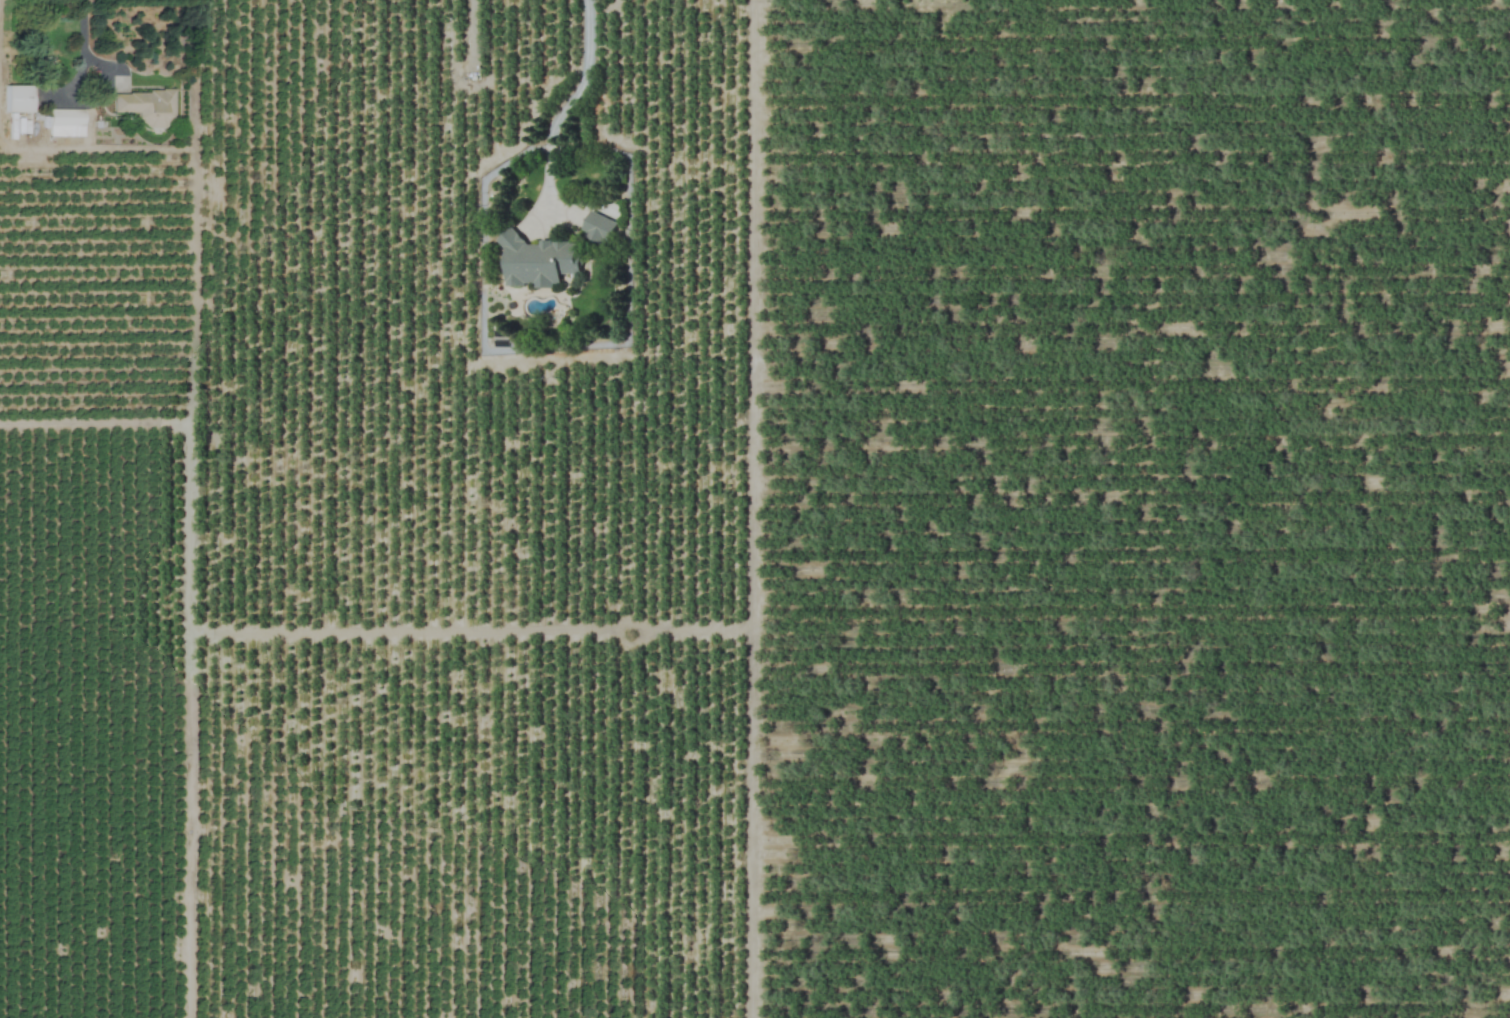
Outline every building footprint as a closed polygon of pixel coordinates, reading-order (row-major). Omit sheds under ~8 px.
[(28,86),(1,86),(1,112),(28,112),(28,86)] [(171,91),(110,92),(110,113),(135,113),(135,127),(171,126),(171,91)] [(45,136),(80,136),(80,110),(45,110),(45,136)] [(504,285),(559,287),(559,273),(579,274),(580,243),(518,241),(518,233),(498,232),(497,247),(506,247),(504,285)]
